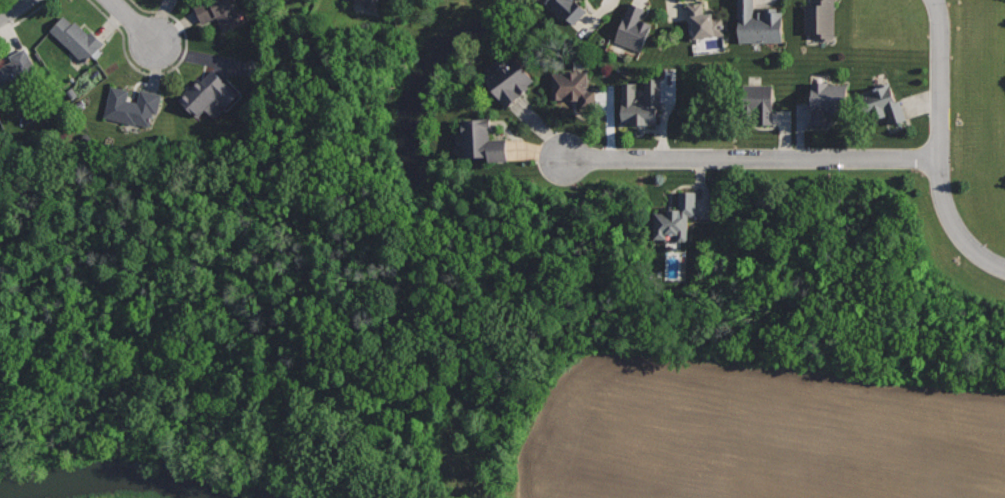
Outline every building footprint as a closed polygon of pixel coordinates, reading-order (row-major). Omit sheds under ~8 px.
[(193,4),(201,23),(217,16),(223,31),(243,22),(233,0),(202,0),(193,4)] [(364,6),(377,8),(379,0),(365,0),(364,6)] [(539,5),(551,5),(572,24),(585,9),(574,0),(539,0),(539,5)] [(738,42),(783,42),(783,12),(776,12),(776,8),(764,8),(764,15),(763,15),(763,10),(756,11),(756,15),(754,15),(753,0),(737,0),(738,42)] [(811,3),(805,3),(806,32),(810,32),(810,38),(835,38),(835,0),(811,0),(811,3)] [(630,1),(613,41),(641,53),(653,23),(642,18),(647,8),(630,1)] [(703,2),(687,4),(689,22),(692,21),(694,38),(725,34),(722,17),(713,18),(712,12),(705,13),(703,2)] [(63,15),(49,30),(85,64),(105,42),(91,29),(88,32),(75,20),(72,23),(63,15)] [(10,55),(12,59),(0,66),(0,91),(37,70),(25,47),(10,55)] [(516,54),(486,77),(507,105),(531,87),(529,85),(535,80),(516,54)] [(198,77),(178,98),(198,117),(205,109),(214,118),(239,93),(212,67),(201,79),(198,77)] [(588,70),(552,72),(553,98),(568,98),(568,100),(580,100),(580,108),(597,108),(596,89),(589,89),(588,70)] [(660,77),(644,78),(644,99),(639,100),(635,95),(635,82),(622,82),(623,123),(657,122),(656,103),(661,103),(660,77)] [(891,80),(860,92),(871,122),(888,115),(891,123),(906,118),(891,80)] [(848,83),(828,83),(828,81),(812,81),(812,111),(848,111),(848,83)] [(773,83),(742,84),(742,109),(756,109),(756,123),(773,123),(773,83)] [(130,89),(111,85),(103,116),(135,124),(136,122),(149,125),(152,112),(157,113),(162,93),(140,88),(137,101),(127,99),(130,89)] [(489,118),(462,119),(463,156),(489,155),(489,160),(508,159),(507,138),(490,138),(489,118)] [(679,209),(668,209),(668,212),(655,212),(655,237),(667,238),(667,233),(677,234),(677,240),(689,240),(689,213),(695,213),(696,191),(679,190),(679,209)]
